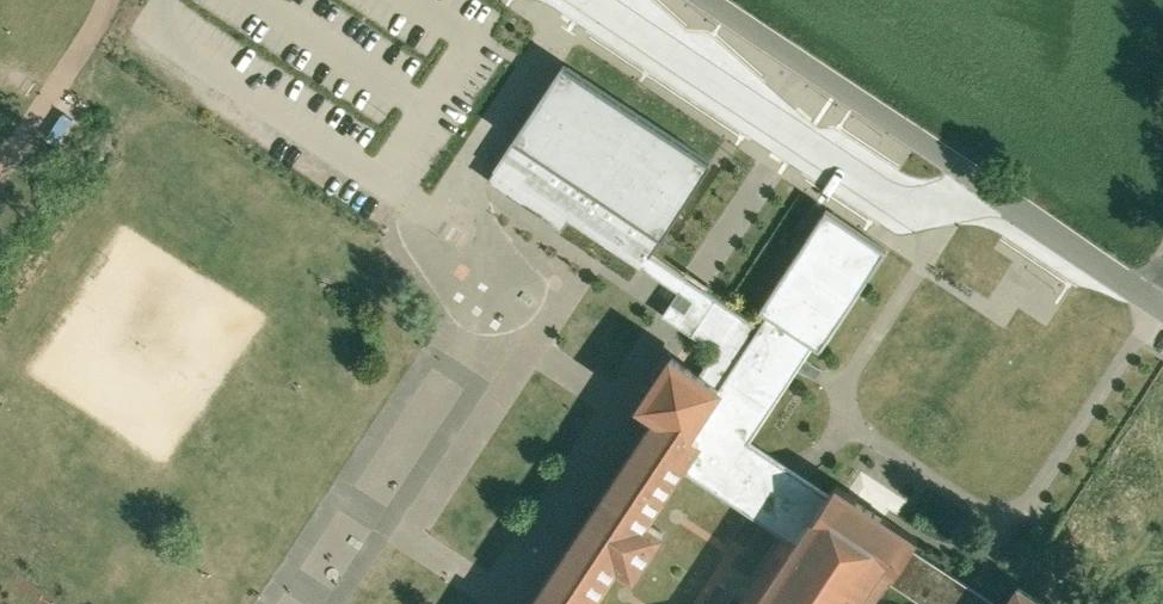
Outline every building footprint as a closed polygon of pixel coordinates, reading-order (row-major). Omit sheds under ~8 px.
[(906,557),(919,536),(883,512),(870,504),(847,490),(836,482),(823,502),(747,453),(803,366),(813,352),(818,355),(883,255),(825,217),(751,330),(686,287),(645,260),(709,162),(562,66),(484,185),(561,236),(567,227),(639,273),(641,271),(678,295),(660,323),(715,359),(710,368),(669,341),(634,394),(652,406),(523,603),(594,603),(621,565),(635,574),(667,527),(650,516),(677,478),(786,552),(751,603),(880,603),(890,589),(912,603),(978,603),(906,557)] [(74,121),(64,115),(49,137),(59,143),(74,121)] [(1017,581),(1002,603),(1052,603),(1017,581)]
